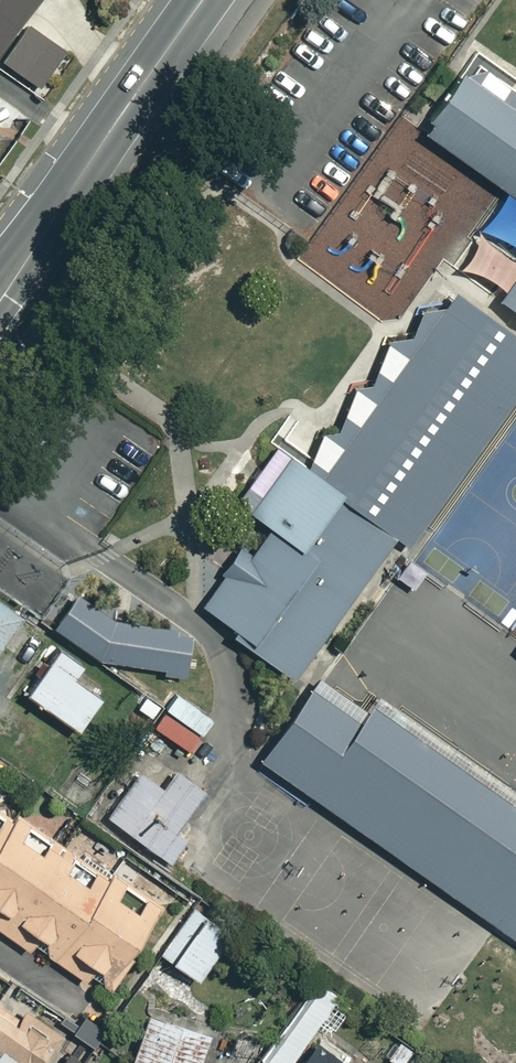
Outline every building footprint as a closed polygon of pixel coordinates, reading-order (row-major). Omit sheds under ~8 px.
[(26,0),(0,0),(0,37),(26,0)] [(63,4),(78,13),(87,0),(66,0),(63,4)] [(62,51),(26,26),(1,61),(38,86),(62,51)] [(477,60),(426,131),(498,182),(515,195),(515,88),(477,60)] [(505,300),(515,308),(515,285),(505,300)] [(204,607),(297,675),(399,535),(412,544),(515,399),(515,337),(457,294),(325,477),(293,455),(249,515),(270,530),(254,552),(247,547),(204,607)] [(169,679),(192,681),(196,635),(128,628),(81,595),(57,629),(108,665),(170,672),(169,679)] [(25,619),(0,602),(0,655),(25,619)] [(85,667),(61,650),(29,698),(82,733),(104,700),(75,681),(85,667)] [(361,724),(312,690),(261,762),(515,940),(515,796),(378,700),(361,724)] [(215,718),(180,694),(155,729),(191,754),(215,718)] [(103,806),(119,818),(117,821),(177,866),(193,844),(181,835),(210,795),(163,760),(147,781),(131,769),(103,806)] [(114,992),(137,960),(132,957),(166,910),(148,897),(137,913),(118,899),(130,882),(117,874),(110,883),(99,875),(91,886),(70,871),(75,863),(70,859),(74,854),(20,815),(15,822),(0,812),(0,931),(32,953),(42,939),(49,944),(50,957),(82,979),(87,983),(97,969),(104,973),(106,986),(114,992)] [(226,935),(188,906),(155,949),(193,978),(226,935)] [(310,975),(250,1062),(285,1062),(334,992),(310,975)] [(58,1034),(17,1006),(11,1014),(0,1006),(0,1062),(37,1062),(58,1034)] [(203,1030),(143,1009),(124,1062),(191,1062),(203,1030)] [(394,1040),(383,1056),(394,1062),(428,1062),(394,1040)] [(310,1041),(295,1062),(343,1062),(310,1041)]
